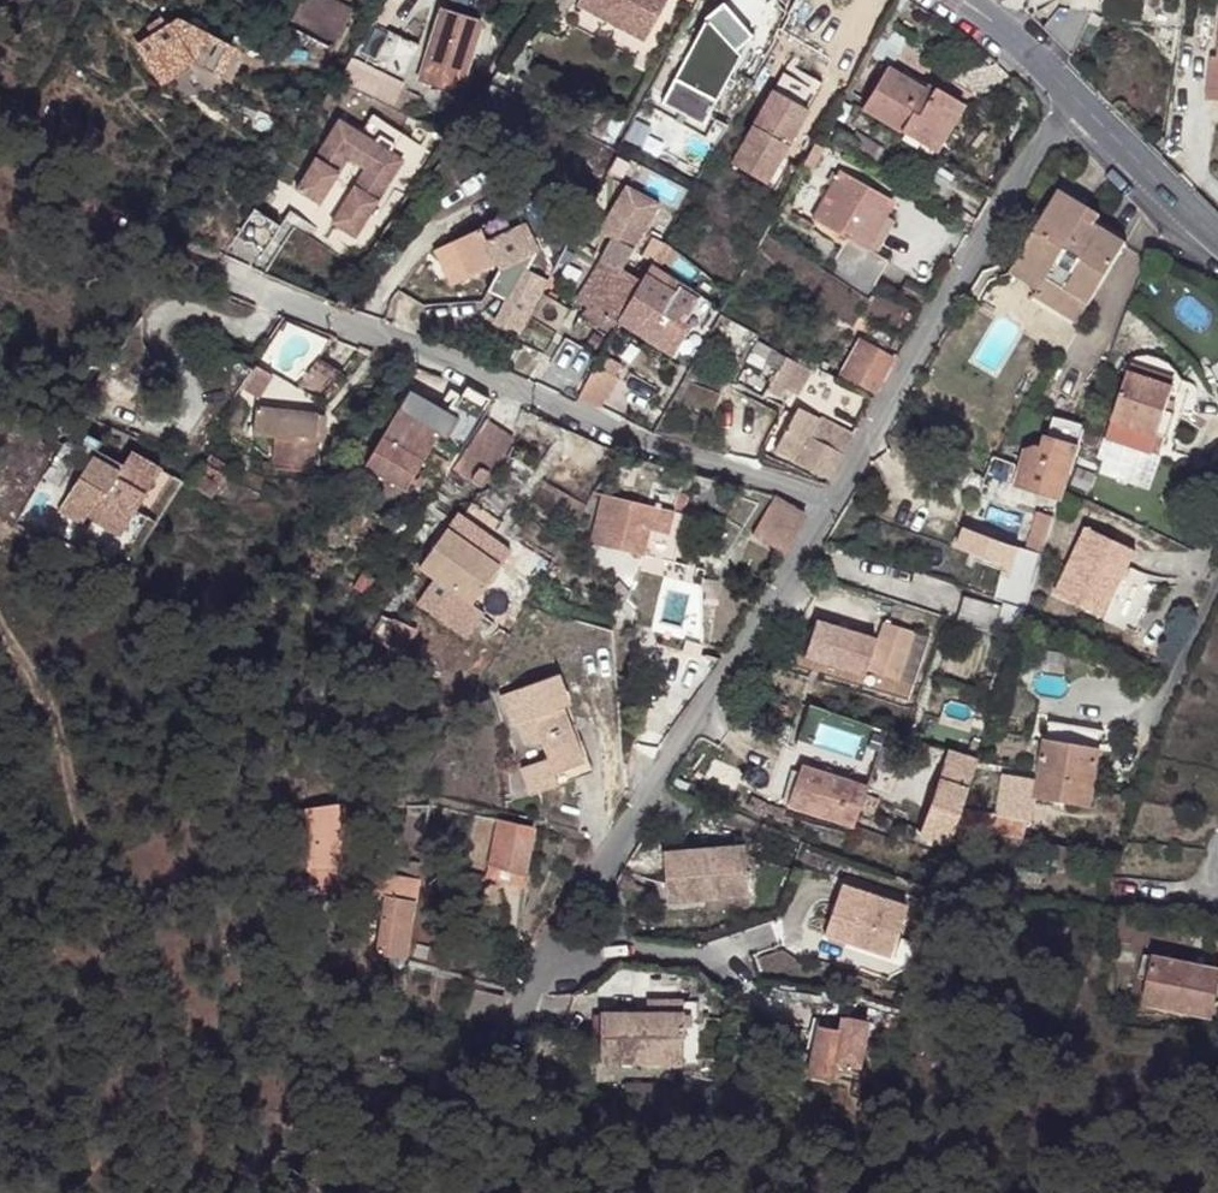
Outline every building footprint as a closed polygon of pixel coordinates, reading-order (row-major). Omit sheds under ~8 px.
[(328,0),(303,0),(293,22),(338,44),(354,13),(328,0)] [(622,28),(643,40),(646,41),(667,0),(582,0),(579,4),(622,28)] [(719,0),(698,0),(694,9),(706,21),(663,104),(704,125),(739,58),(735,52),(753,38),(719,0)] [(194,64),(202,76),(228,58),(190,3),(129,44),(159,88),(194,64)] [(1046,33),(1069,55),(1086,24),(1091,14),(1060,8),(1046,33)] [(441,11),(438,22),(480,33),(483,23),(441,11)] [(1156,26),(1161,27),(1169,28),(1171,15),(1158,13),(1156,26)] [(1091,14),(1086,24),(1097,26),(1102,16),(1091,14)] [(480,33),(438,22),(420,85),(461,96),(480,33)] [(895,30),(884,23),(875,40),(886,46),(895,30)] [(643,40),(622,28),(614,44),(635,56),(643,40)] [(829,76),(794,57),(784,75),(753,130),(788,150),(819,94),(829,76)] [(934,96),(890,70),(867,111),(938,152),(965,106),(938,89),(934,96)] [(336,86),(350,92),(353,85),(341,80),(336,86)] [(597,109),(584,133),(612,147),(624,124),(597,109)] [(717,145),(727,127),(716,121),(706,140),(717,145)] [(365,171),(337,216),(342,219),(338,227),(356,238),(403,162),(391,154),(395,146),(381,138),(377,146),(340,124),(297,192),(320,205),(347,160),(365,171)] [(884,151),(858,135),(853,146),(877,161),(884,151)] [(816,144),(801,170),(811,176),(826,149),(816,144)] [(526,159),(514,163),(518,174),(529,171),(526,159)] [(870,300),(878,286),(891,263),(876,254),(868,250),(886,216),(894,202),(871,189),(865,186),(842,172),(815,219),(847,238),(828,271),(870,300)] [(869,180),(865,186),(871,189),(875,184),(869,180)] [(664,242),(679,214),(625,185),(600,232),(613,239),(601,262),(603,263),(580,304),(592,310),(587,320),(614,335),(620,324),(643,281),(648,271),(652,264),(653,262),(664,242)] [(1011,271),(1039,288),(1041,289),(1048,278),(1091,303),(1127,243),(1095,224),(1101,215),(1058,191),(1011,271)] [(794,206),(784,200),(781,207),(790,212),(794,206)] [(534,204),(435,251),(451,286),(531,249),(525,234),(544,224),(534,204)] [(342,219),(337,216),(332,223),(338,227),(342,219)] [(868,250),(876,254),(894,221),(886,216),(868,250)] [(671,248),(664,242),(653,262),(652,264),(660,269),(671,248)] [(681,283),(660,269),(652,264),(648,271),(643,281),(620,324),(673,358),(690,328),(682,323),(696,299),(678,288),(681,283)] [(1041,289),(1039,288),(1033,297),(1079,324),(1091,303),(1048,278),(1041,289)] [(699,294),(681,283),(678,288),(696,299),(699,294)] [(900,298),(920,309),(927,295),(906,285),(900,298)] [(698,333),(690,328),(673,358),(680,363),(698,333)] [(775,348),(761,341),(746,368),(760,376),(775,348)] [(879,393),(896,361),(861,343),(844,374),(879,393)] [(810,354),(806,361),(827,372),(830,365),(810,354)] [(597,367),(617,377),(623,367),(603,356),(597,367)] [(787,388),(801,363),(789,357),(770,391),(782,398),(787,388)] [(1123,371),(1131,374),(1132,371),(1174,386),(1166,410),(1176,413),(1182,416),(1189,398),(1189,394),(1188,388),(1187,385),(1184,380),(1182,376),(1179,372),(1176,369),(1172,365),(1168,363),(1163,361),(1159,360),(1154,358),(1148,358),(1142,358),(1136,359),(1131,361),(1127,364),(1123,371)] [(346,373),(322,359),(297,388),(320,401),(346,373)] [(813,369),(801,363),(787,388),(800,395),(813,369)] [(257,394),(268,372),(255,365),(243,387),(257,394)] [(581,397),(580,398),(599,409),(617,377),(597,367),(586,387),(581,397)] [(1132,371),(1131,374),(1109,438),(1152,453),(1159,434),(1168,437),(1176,413),(1166,410),(1174,386),(1132,371)] [(572,393),(581,397),(586,387),(578,383),(572,393)] [(315,442),(317,415),(257,409),(255,436),(278,439),(275,462),(284,462),(312,465),(315,442)] [(779,453),(831,479),(853,437),(802,410),(779,453)] [(411,483),(429,452),(439,435),(398,411),(366,468),(407,490),(411,483)] [(325,416),(317,415),(315,442),(323,443),(325,416)] [(1085,428),(1054,418),(1047,442),(1042,457),(1027,453),(1017,487),(1062,500),(1065,493),(1085,428)] [(516,439),(486,422),(454,472),(483,490),(516,439)] [(1042,457),(1047,442),(1027,453),(1042,457)] [(450,464),(429,452),(411,483),(432,494),(450,464)] [(82,524),(85,519),(89,512),(122,531),(128,535),(165,475),(132,454),(119,473),(92,458),(60,509),(82,524)] [(213,457),(206,467),(222,477),(229,466),(213,457)] [(312,465),(284,462),(283,471),(312,474),(312,465)] [(222,477),(206,467),(203,465),(191,484),(214,499),(227,479),(222,477)] [(322,466),(312,465),(312,474),(311,484),(321,484),(322,466)] [(659,488),(654,508),(672,512),(677,493),(659,488)] [(672,512),(654,508),(605,495),(592,543),(660,560),(667,533),(672,512)] [(753,536),(784,553),(806,517),(773,499),(753,536)] [(89,512),(85,519),(118,539),(122,531),(89,512)] [(1024,561),(1039,565),(1054,516),(1039,512),(1027,550),(1024,561)] [(1109,616),(1137,543),(1082,523),(1054,596),(1109,616)] [(499,567),(466,543),(447,531),(421,568),(473,604),(488,583),(499,567)] [(472,533),(466,543),(499,567),(506,558),(472,533)] [(667,533),(660,560),(679,565),(685,538),(667,533)] [(979,556),(1005,565),(1012,545),(987,536),(979,556)] [(729,548),(716,542),(710,558),(723,564),(729,548)] [(1005,565),(994,599),(1005,603),(1024,608),(1039,565),(1024,561),(1027,550),(1012,545),(1005,565)] [(628,602),(631,592),(620,581),(612,588),(628,602)] [(704,582),(704,602),(716,603),(716,583),(704,582)] [(488,583),(473,604),(486,613),(501,591),(488,583)] [(643,605),(631,592),(628,602),(638,612),(643,605)] [(999,608),(963,597),(957,622),(992,632),(999,608)] [(1024,608),(1005,603),(999,623),(1018,630),(1024,608)] [(414,635),(367,613),(357,635),(404,657),(414,635)] [(900,682),(915,633),(884,624),(869,672),(900,682)] [(930,637),(915,633),(900,682),(915,686),(930,637)] [(546,715),(563,708),(570,705),(559,675),(501,696),(513,728),(520,726),(527,745),(541,740),(548,759),(522,769),(532,795),(592,773),(583,747),(578,749),(570,728),(554,734),(546,715)] [(787,712),(765,705),(761,717),(784,723),(787,712)] [(570,728),(563,708),(546,715),(554,734),(570,728)] [(1047,723),(1044,741),(1100,750),(1103,732),(1047,723)] [(909,739),(906,738),(886,732),(880,752),(903,759),(909,739)] [(1100,750),(1044,741),(1035,797),(1090,805),(1100,750)] [(976,761),(981,745),(973,742),(968,758),(976,761)] [(967,788),(976,761),(968,758),(950,753),(924,836),(949,844),(955,827),(960,809),(964,798),(965,794),(967,788)] [(855,828),(868,787),(802,767),(789,808),(855,828)] [(1026,773),(1000,767),(998,784),(1022,789),(1026,773)] [(967,788),(965,794),(994,797),(994,791),(967,788)] [(337,803),(304,808),(309,885),(318,884),(319,893),(342,892),(337,803)] [(960,809),(955,827),(1023,839),(1026,821),(960,809)] [(502,821),(491,868),(524,876),(534,828),(502,821)] [(398,838),(388,831),(375,847),(385,855),(398,838)] [(746,841),(661,847),(665,902),(749,896),(746,841)] [(388,861),(387,872),(416,876),(417,865),(388,861)] [(524,876),(491,868),(488,881),(522,887),(524,876)] [(376,955),(405,959),(418,876),(416,876),(387,872),(365,869),(362,892),(385,895),(376,955)] [(483,881),(464,877),(460,895),(479,899),(483,881)] [(830,883),(820,941),(892,953),(902,895),(830,883)] [(1069,929),(1058,928),(1057,939),(1069,940),(1069,929)] [(1156,957),(1148,1006),(1211,1018),(1217,983),(1217,968),(1156,957)] [(511,974),(503,972),(501,980),(508,982),(511,974)] [(503,997),(470,989),(464,1017),(496,1026),(503,997)] [(807,997),(794,998),(794,1018),(808,1018),(807,997)] [(681,1066),(678,1004),(592,1008),(595,1070),(681,1066)] [(843,1032),(819,1027),(809,1075),(833,1079),(843,1032)] [(365,1054),(367,1031),(359,1030),(357,1053),(365,1054)]
